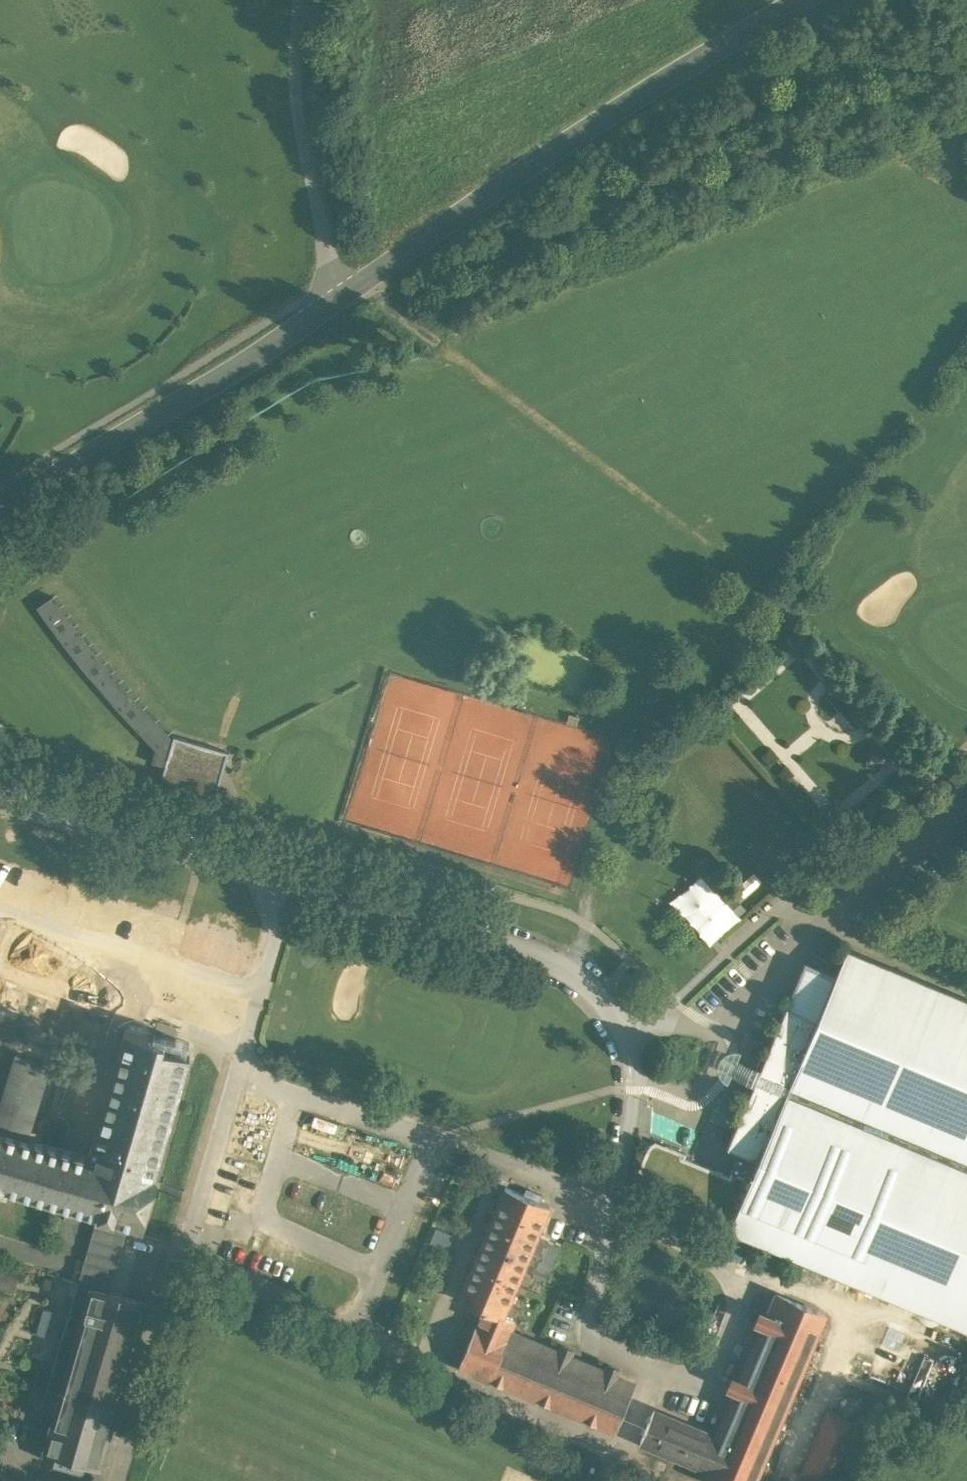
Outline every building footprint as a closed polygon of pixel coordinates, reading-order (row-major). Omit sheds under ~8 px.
[(141,711),(118,686),(100,665),(86,647),(67,623),(51,600),(35,610),(55,639),(72,660),(87,679),(109,704),(127,724),(139,738),(152,750),(166,738),(141,711)] [(229,754),(173,738),(158,790),(213,806),(229,754)] [(737,920),(747,910),(733,897),(724,907),(737,920)] [(846,950),(835,978),(817,1020),(787,1007),(765,1058),(760,1057),(744,1096),(748,1098),(727,1149),(739,1154),(731,1174),(750,1181),(729,1232),(966,1332),(966,1001),(846,950)] [(787,1007),(817,1020),(835,978),(804,965),(787,1007)] [(155,1037),(154,1039),(124,1030),(87,1157),(26,1140),(49,1067),(15,1057),(0,1106),(0,1185),(97,1214),(97,1215),(113,1220),(114,1219),(142,1227),(144,1221),(149,1223),(152,1214),(146,1212),(148,1207),(153,1209),(156,1199),(150,1198),(152,1193),(158,1195),(161,1184),(155,1183),(156,1178),(154,1177),(155,1175),(161,1176),(163,1167),(158,1165),(159,1160),(165,1161),(168,1153),(162,1150),(164,1145),(169,1146),(172,1137),(166,1136),(168,1130),(174,1131),(176,1122),(171,1121),(172,1115),(178,1117),(181,1107),(175,1106),(177,1100),(182,1102),(185,1092),(179,1091),(189,1056),(162,1048),(164,1042),(160,1041),(161,1039),(155,1037)] [(504,1188),(457,1300),(482,1311),(502,1319),(503,1317),(549,1206),(504,1188)] [(96,1220),(66,1211),(63,1221),(54,1218),(50,1232),(60,1235),(55,1252),(84,1261),(96,1221),(96,1220)] [(113,1220),(97,1215),(96,1220),(96,1221),(84,1261),(78,1283),(90,1287),(108,1292),(125,1235),(110,1231),(113,1220)] [(77,1283),(41,1409),(54,1413),(90,1287),(78,1283),(77,1283)] [(108,1292),(90,1287),(54,1413),(49,1431),(106,1447),(112,1426),(114,1426),(116,1421),(114,1420),(115,1417),(117,1417),(118,1412),(116,1411),(117,1407),(118,1407),(142,1326),(141,1326),(143,1318),(147,1319),(148,1314),(145,1313),(147,1304),(108,1292)] [(782,1298),(722,1441),(653,1412),(651,1418),(647,1417),(646,1422),(648,1424),(640,1443),(709,1472),(705,1480),(754,1480),(824,1316),(782,1298)] [(55,1339),(65,1308),(45,1303),(36,1333),(55,1339)] [(482,1311),(459,1367),(489,1380),(506,1340),(514,1322),(503,1317),(502,1319),(482,1311)] [(506,1340),(489,1380),(614,1432),(631,1392),(506,1340)] [(100,1468),(106,1447),(49,1431),(43,1452),(100,1468)]
